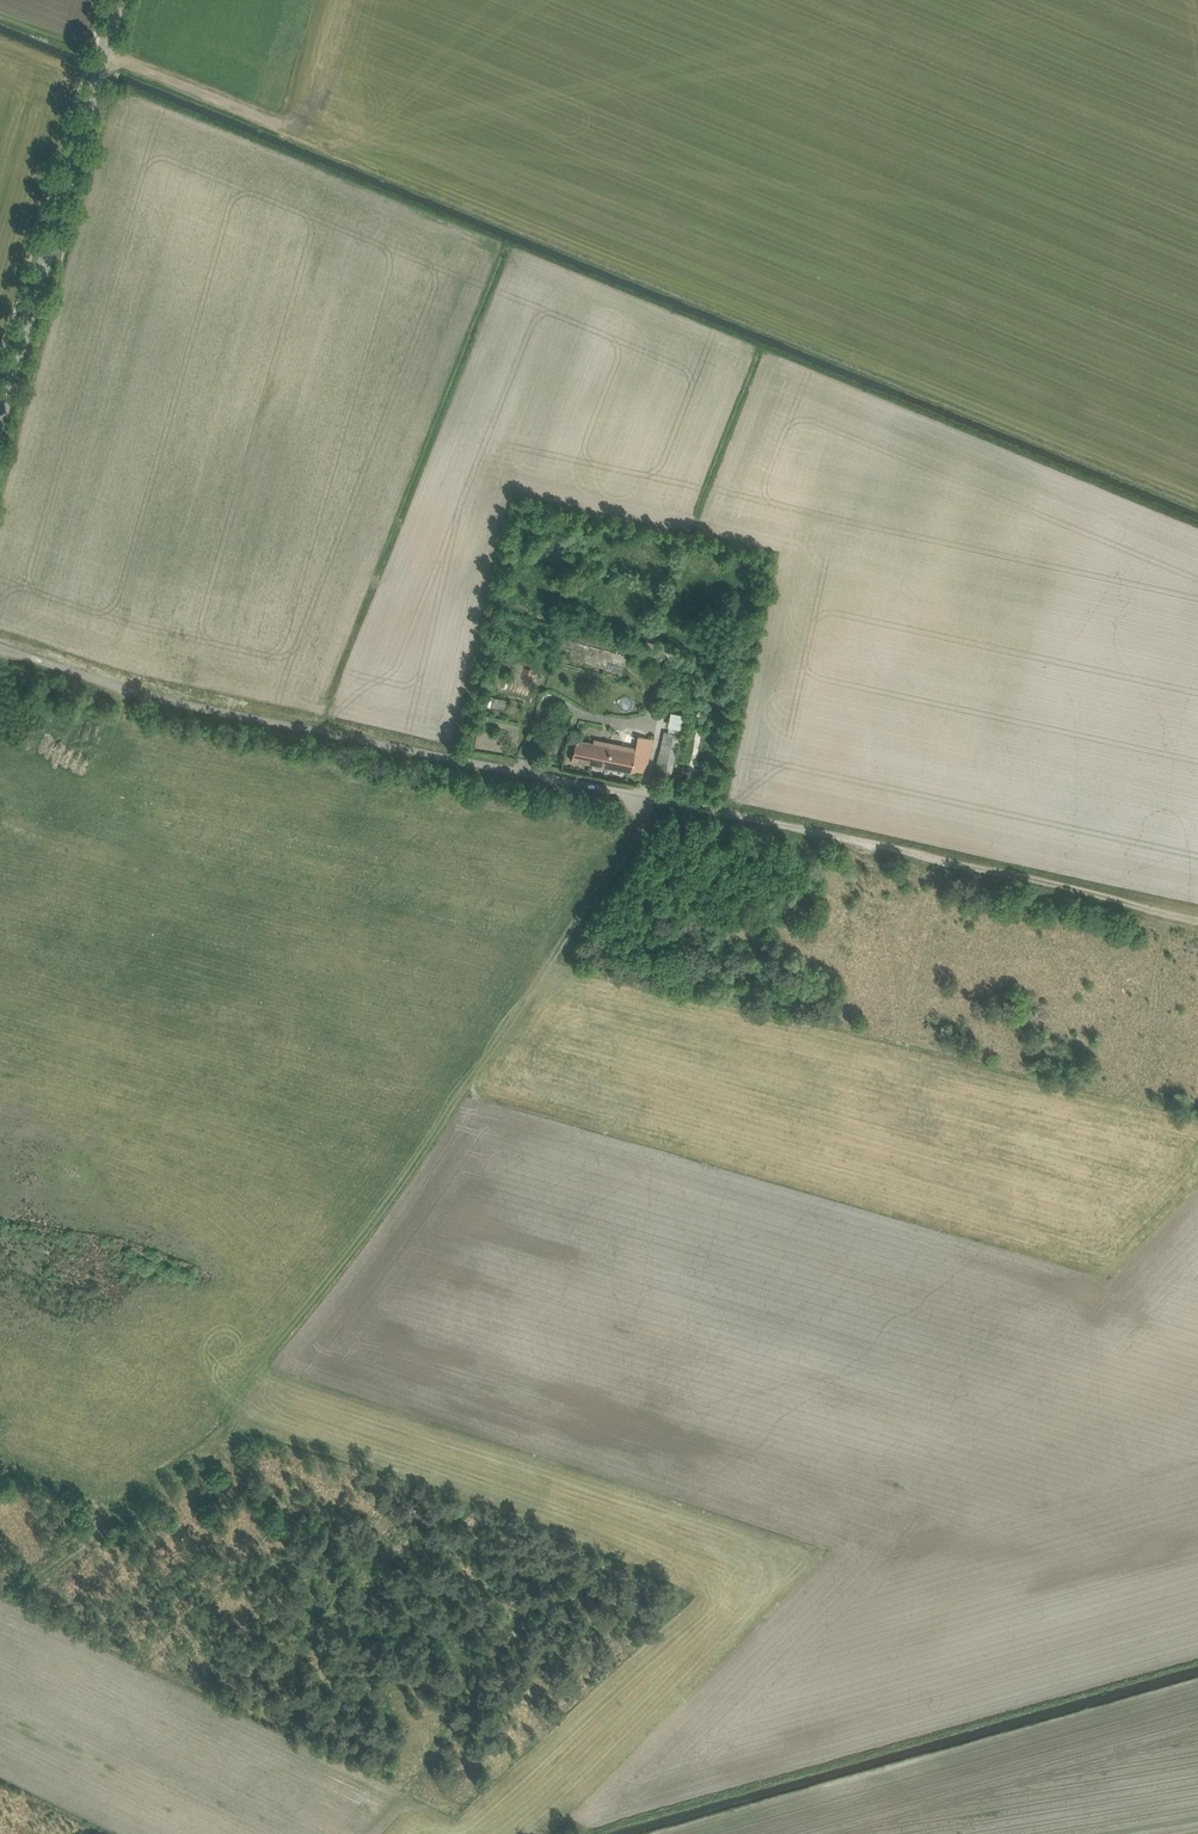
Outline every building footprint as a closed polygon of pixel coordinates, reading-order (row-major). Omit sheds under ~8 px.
[(492,706),(504,709),(506,699),(494,697),(492,706)] [(665,731),(658,765),(655,778),(670,781),(679,734),(665,731)] [(643,774),(649,742),(624,737),(622,745),(593,739),(593,742),(576,739),(572,759),(643,774)]
